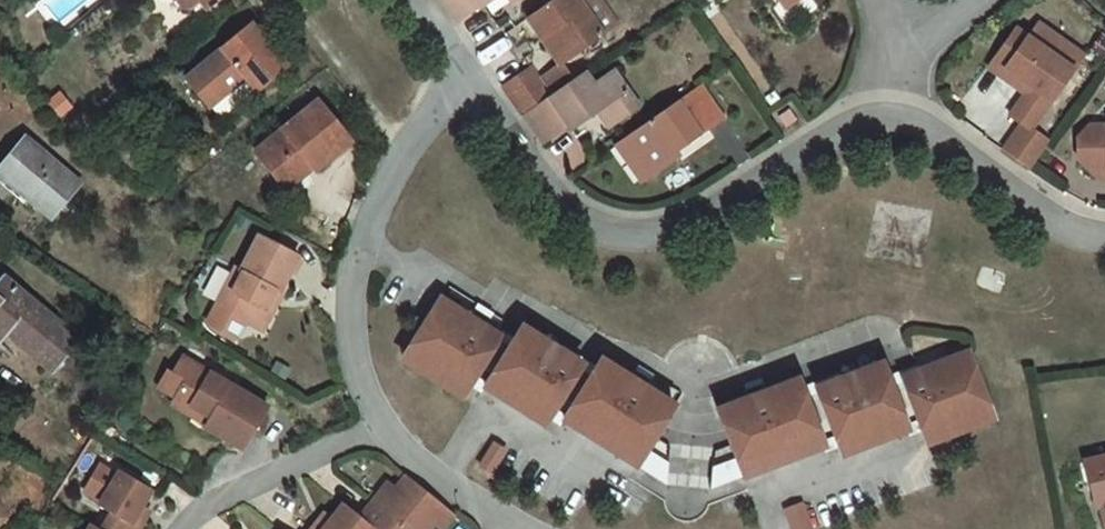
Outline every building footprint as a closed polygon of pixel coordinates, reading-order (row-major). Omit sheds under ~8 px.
[(465,16),(488,0),(454,0),(465,16)] [(533,11),(548,33),(559,26),(576,51),(633,12),(625,0),(550,0),(533,11)] [(243,17),(179,71),(202,99),(236,70),(248,85),(279,59),(243,17)] [(1041,18),(1030,33),(1075,66),(1086,51),(1041,18)] [(1022,119),(1003,145),(1011,151),(1027,164),(1030,166),(1049,139),(1031,126),(1075,66),(1030,33),(1018,24),(995,56),(1031,83),(1026,90),(1011,111),(1022,119)] [(548,33),(558,48),(565,58),(576,51),(559,26),(548,33)] [(555,90),(577,75),(565,58),(558,48),(536,63),(555,90)] [(990,63),(1026,90),(1031,83),(995,56),(990,63)] [(536,63),(509,81),(528,108),(555,90),(536,63)] [(555,90),(528,108),(546,137),(572,120),(575,124),(595,111),(605,104),(620,125),(640,111),(614,74),(594,88),(583,71),(577,75),(555,90)] [(704,82),(632,130),(657,168),(680,153),(675,146),(725,112),(704,82)] [(247,143),(275,177),(302,156),(307,162),(342,135),(309,95),(247,143)] [(610,131),(620,125),(605,104),(595,111),(610,131)] [(793,106),(781,114),(790,126),(802,118),(793,106)] [(1079,157),(1093,173),(1104,172),(1104,126),(1089,126),(1077,139),(1079,157)] [(632,130),(619,139),(644,177),(657,168),(632,130)] [(0,165),(0,169),(51,211),(80,177),(26,132),(0,165)] [(281,185),(307,162),(302,156),(275,177),(281,185)] [(1100,181),(1104,181),(1104,172),(1093,173),(1100,181)] [(295,253),(256,231),(237,266),(232,263),(212,301),(241,317),(252,323),(265,299),(263,298),(270,285),(276,288),(295,253)] [(0,279),(0,332),(6,337),(12,329),(55,362),(68,345),(73,349),(85,334),(5,272),(0,279)] [(276,288),(270,285),(263,298),(265,299),(252,323),(258,326),(278,289),(276,288)] [(428,318),(402,357),(461,396),(500,337),(441,298),(428,318)] [(241,317),(212,301),(205,313),(208,322),(232,335),(241,317)] [(522,329),(483,387),(517,409),(542,426),(581,368),(522,329)] [(183,354),(163,387),(174,394),(195,362),(183,354)] [(897,382),(923,448),(951,436),(988,422),(962,356),(897,382)] [(266,405),(195,362),(174,394),(209,415),(203,425),(240,447),(266,405)] [(600,364),(561,423),(605,452),(662,490),(666,451),(652,442),(672,412),(600,364)] [(811,394),(837,460),(865,449),(902,434),(877,369),(811,394)] [(711,457),(706,495),(781,466),(819,451),(793,386),(713,417),(726,451),(711,457)] [(209,415),(174,394),(169,404),(203,425),(209,415)] [(489,445),(476,465),(488,473),(502,453),(489,445)] [(1087,461),(1099,503),(1104,502),(1104,456),(1087,461)] [(101,528),(104,528),(137,528),(139,525),(145,516),(141,514),(146,505),(142,502),(151,486),(117,466),(97,502),(111,510),(101,528)] [(361,512),(377,525),(382,528),(403,528),(407,524),(414,528),(424,528),(433,518),(441,525),(454,508),(406,470),(397,482),(392,479),(387,486),(384,483),(361,512)] [(309,528),(374,528),(377,525),(361,512),(344,499),(334,514),(329,510),(323,518),(319,516),(309,528)] [(788,528),(804,528),(797,511),(783,516),(788,528)]
